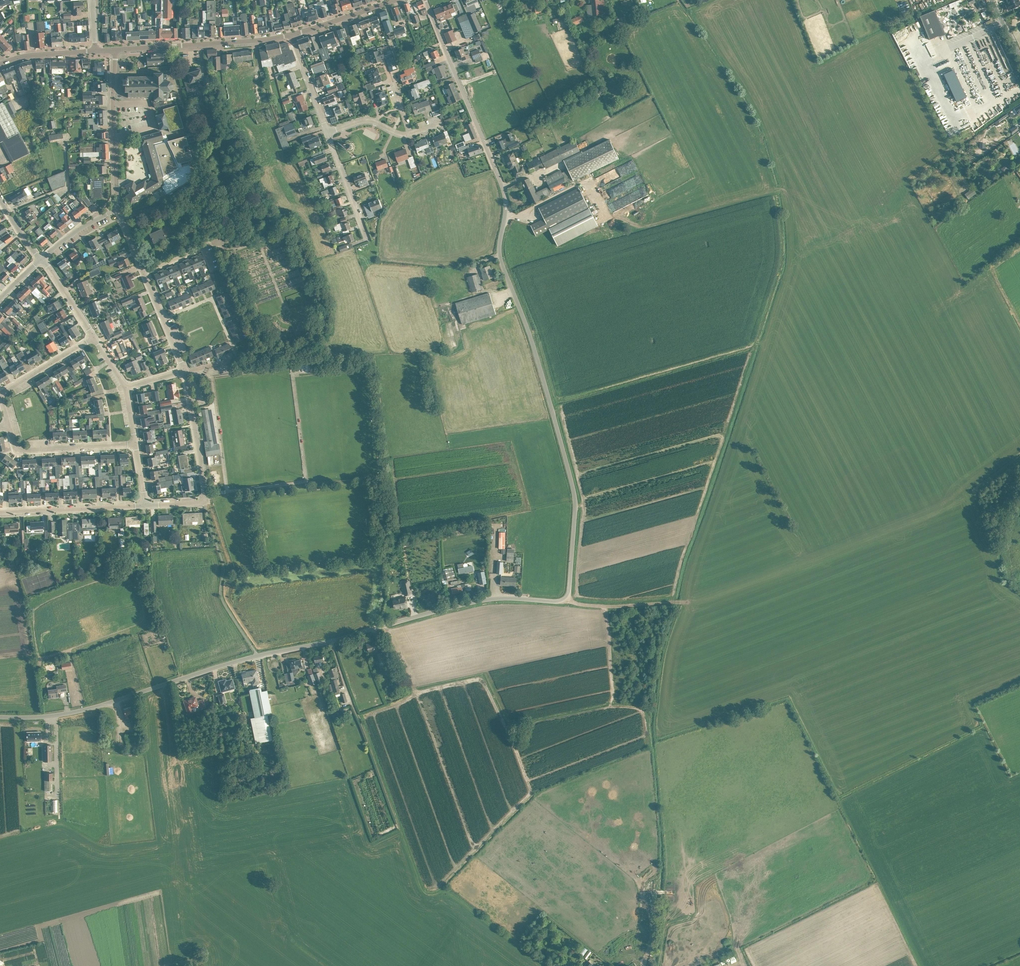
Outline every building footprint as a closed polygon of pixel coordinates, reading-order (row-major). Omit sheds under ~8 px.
[(0,9),(3,8),(3,6),(10,3),(9,2),(11,1),(11,0),(0,0),(0,9)] [(155,18),(160,19),(163,19),(164,19),(172,19),(172,8),(173,6),(174,5),(175,2),(176,0),(155,0),(155,18)] [(214,0),(206,1),(206,3),(207,11),(207,21),(206,21),(207,24),(209,24),(209,34),(211,34),(211,36),(211,37),(215,37),(215,21),(216,21),(216,17),(215,0),(214,0)] [(334,5),(331,5),(333,14),(341,12),(337,0),(338,0),(333,0),(334,5)] [(339,2),(343,11),(352,8),(349,0),(344,0),(339,2)] [(420,9),(423,16),(428,14),(423,0),(417,3),(413,5),(416,11),(420,9)] [(590,2),(591,5),(586,5),(588,17),(602,15),(605,15),(605,7),(604,2),(600,3),(600,0),(590,0),(590,2)] [(949,4),(951,8),(962,3),(967,1),(967,0),(959,0),(949,4)] [(1014,8),(1016,9),(1017,8),(1018,7),(1018,6),(1019,5),(1019,2),(1019,0),(1007,0),(1008,3),(1005,5),(1008,10),(1011,9),(1014,8)] [(83,2),(74,2),(74,7),(73,7),(73,15),(81,15),(81,9),(83,9),(83,2)] [(286,4),(287,6),(290,19),(289,19),(290,21),(292,28),(301,25),(299,16),(293,18),(291,13),(296,12),(293,2),(286,4)] [(317,14),(320,13),(318,7),(317,3),(314,4),(315,7),(309,9),(313,20),(314,20),(318,19),(317,14)] [(404,5),(409,20),(412,18),(411,14),(410,11),(411,10),(410,5),(409,3),(404,5)] [(442,6),(434,10),(438,19),(440,18),(441,21),(445,19),(450,18),(452,17),(451,14),(456,12),(455,11),(459,10),(456,3),(453,5),(452,3),(443,7),(442,6)] [(328,10),(326,4),(318,7),(320,13),(321,18),(327,16),(325,11),(328,10)] [(392,9),(394,14),(395,16),(397,21),(402,20),(397,7),(392,9)] [(313,20),(309,9),(301,11),(303,18),(306,17),(307,22),(313,20)] [(380,13),(380,14),(383,21),(384,21),(390,40),(396,38),(396,36),(394,30),(387,10),(380,13)] [(935,10),(930,12),(920,16),(929,40),(944,34),(942,29),(943,28),(944,27),(943,24),(941,24),(940,24),(935,10)] [(284,29),(290,28),(289,21),(290,21),(289,19),(287,13),(283,14),(285,21),(282,21),(284,29)] [(468,16),(475,33),(481,30),(474,13),(468,16)] [(496,13),(487,16),(491,27),(500,24),(496,13)] [(241,16),(238,17),(239,34),(242,34),(242,35),(248,35),(248,34),(247,25),(247,23),(246,16),(246,14),(242,14),(240,15),(241,16)] [(417,14),(412,16),(415,24),(420,22),(417,14)] [(253,15),(246,16),(247,23),(247,25),(250,25),(251,33),(254,33),(255,34),(256,34),(257,33),(258,33),(257,28),(257,24),(254,24),(253,15)] [(263,21),(261,21),(258,21),(259,33),(269,32),(268,26),(267,17),(266,15),(262,15),(263,21)] [(574,25),(584,21),(581,15),(571,19),(574,25)] [(370,19),(373,29),(378,27),(377,24),(380,23),(378,16),(370,19)] [(216,21),(215,21),(215,37),(218,37),(223,36),(223,31),(223,27),(219,27),(219,24),(221,24),(221,18),(220,17),(216,17),(216,21)] [(233,26),(224,26),(224,36),(236,35),(239,35),(239,34),(238,17),(233,18),(233,26)] [(160,19),(155,18),(155,27),(155,31),(155,38),(156,38),(156,37),(159,37),(159,38),(163,38),(163,30),(163,28),(162,28),(162,26),(162,24),(163,22),(164,19),(163,19),(160,19)] [(274,26),(275,31),(282,30),(281,24),(280,19),(277,20),(277,21),(273,22),(274,26)] [(369,38),(375,36),(369,19),(360,22),(362,29),(368,27),(369,30),(367,31),(369,38)] [(460,23),(466,39),(467,38),(475,35),(469,22),(468,19),(460,23)] [(56,32),(51,32),(51,38),(52,42),(52,45),(52,47),(63,46),(62,37),(60,24),(60,20),(54,21),(53,21),(54,24),(55,24),(56,32)] [(190,24),(190,20),(185,20),(185,28),(181,28),(181,38),(190,38),(190,28),(190,24)] [(351,38),(353,45),(357,44),(355,41),(358,40),(357,35),(360,34),(356,24),(350,26),(354,36),(351,37),(351,38)] [(148,26),(143,26),(143,25),(138,25),(138,31),(139,31),(140,39),(149,39),(148,26)] [(404,27),(394,30),(396,36),(406,32),(404,27)] [(112,31),(111,31),(112,41),(117,40),(117,39),(123,38),(122,31),(118,31),(116,31),(116,29),(115,28),(112,29),(111,30),(112,31)] [(166,28),(163,28),(163,30),(163,38),(166,38),(170,38),(175,38),(175,37),(177,37),(177,38),(178,38),(177,28),(170,28),(166,28)] [(344,39),(348,38),(345,28),(337,30),(340,38),(344,37),(344,39)] [(453,30),(449,31),(444,33),(448,43),(457,40),(453,30)] [(89,38),(89,31),(85,31),(85,33),(77,33),(78,42),(87,41),(86,38),(89,38)] [(34,33),(35,48),(44,47),(44,40),(45,40),(44,32),(34,33)] [(319,49),(320,53),(323,60),(330,58),(328,51),(333,49),(333,47),(338,45),(333,32),(319,37),(324,49),(320,50),(319,49)] [(78,42),(77,33),(69,34),(69,42),(78,42)] [(313,55),(320,53),(319,49),(314,36),(309,38),(308,37),(298,40),(301,50),(310,47),(313,55)] [(0,46),(5,51),(11,51),(11,46),(11,45),(6,40),(0,46)] [(296,60),(293,52),(291,52),(288,43),(280,45),(280,42),(266,45),(267,48),(260,49),(262,60),(263,67),(268,66),(268,67),(273,66),(273,65),(278,64),(278,65),(277,66),(279,72),(295,67),(296,66),(296,65),(295,62),(296,61),(296,60)] [(379,62),(380,61),(382,60),(381,59),(385,58),(383,52),(382,48),(381,47),(378,48),(378,51),(370,54),(370,55),(369,56),(370,58),(371,59),(372,58),(373,63),(379,62)] [(434,51),(433,48),(423,53),(425,57),(426,56),(427,59),(433,57),(434,59),(440,57),(437,50),(434,51)] [(463,48),(460,49),(455,51),(458,58),(461,57),(463,60),(471,57),(469,50),(464,52),(463,48)] [(217,74),(221,74),(221,69),(220,57),(217,57),(217,49),(208,50),(208,51),(204,52),(205,60),(209,59),(209,63),(212,63),(213,64),(214,64),(214,70),(217,70),(217,74)] [(233,52),(234,63),(243,62),(242,61),(253,59),(252,50),(233,52)] [(483,60),(481,56),(479,50),(471,52),(474,59),(475,59),(476,63),(483,60)] [(151,57),(146,57),(147,65),(164,64),(163,60),(168,60),(167,53),(151,54),(151,57)] [(226,70),(226,64),(232,64),(232,54),(223,55),(224,61),(221,61),(221,69),(221,70),(226,70)] [(393,58),(386,60),(390,72),(397,69),(393,58)] [(81,64),(80,59),(70,60),(71,72),(81,72),(81,64)] [(90,71),(90,59),(82,59),(82,68),(89,68),(89,71),(90,71)] [(35,60),(36,65),(36,69),(42,68),(42,76),(41,76),(41,82),(43,82),(43,86),(45,86),(45,82),(46,82),(45,68),(45,60),(35,60)] [(65,68),(64,68),(65,68),(65,60),(50,60),(47,60),(48,67),(49,68),(52,68),(52,79),(52,82),(53,82),(53,89),(63,89),(63,79),(63,72),(65,72),(65,68)] [(23,70),(25,70),(28,68),(32,68),(31,61),(24,62),(21,63),(23,70)] [(95,67),(91,67),(91,71),(93,71),(93,72),(94,74),(97,74),(97,72),(99,71),(104,71),(104,62),(95,63),(95,67)] [(20,81),(20,82),(27,79),(25,74),(26,73),(25,70),(23,70),(21,63),(14,66),(17,76),(18,76),(20,81)] [(445,69),(443,65),(433,69),(432,66),(427,68),(426,68),(428,72),(432,70),(433,74),(436,73),(439,79),(446,76),(444,71),(443,70),(445,69)] [(16,76),(17,76),(14,66),(13,66),(2,70),(6,78),(9,85),(13,84),(12,81),(13,81),(11,76),(13,75),(15,74),(16,76)] [(185,84),(186,86),(188,92),(193,90),(191,86),(200,83),(199,82),(199,81),(203,79),(205,86),(210,85),(207,75),(202,76),(199,67),(195,69),(194,70),(194,71),(187,73),(189,81),(185,82),(185,84)] [(408,84),(411,83),(411,82),(414,81),(412,73),(415,72),(413,67),(404,70),(405,73),(400,75),(402,78),(402,79),(403,80),(402,81),(404,85),(407,84),(408,84)] [(371,84),(376,82),(381,80),(380,76),(379,76),(378,73),(379,73),(377,68),(367,71),(371,84)] [(343,81),(339,71),(331,74),(333,78),(335,77),(338,83),(343,81)] [(126,78),(124,78),(123,78),(122,78),(122,79),(121,79),(121,85),(122,85),(122,86),(123,86),(125,86),(125,91),(124,92),(124,93),(125,92),(128,92),(128,93),(128,95),(128,96),(127,97),(128,98),(128,97),(129,97),(131,97),(131,98),(132,98),(132,97),(134,97),(134,98),(135,98),(135,97),(138,97),(141,97),(141,98),(141,97),(144,96),(144,97),(145,97),(145,96),(147,96),(147,97),(148,97),(148,96),(151,96),(151,97),(151,96),(153,96),(153,99),(154,99),(154,100),(154,101),(155,101),(155,104),(155,105),(156,105),(156,107),(156,108),(157,108),(160,107),(161,107),(160,107),(164,106),(175,103),(176,103),(175,102),(179,101),(179,102),(179,101),(178,99),(178,98),(177,95),(177,94),(176,91),(171,91),(171,92),(170,91),(171,90),(173,88),(173,84),(170,81),(169,81),(169,80),(169,79),(169,77),(169,76),(167,74),(166,74),(162,74),(162,72),(150,73),(150,75),(141,76),(127,76),(126,77),(126,78)] [(286,74),(290,84),(289,84),(288,85),(287,86),(288,88),(289,89),(290,89),(291,88),(292,89),(297,87),(296,87),(299,86),(298,81),(297,82),(296,79),(293,72),(286,74)] [(3,99),(5,103),(14,98),(12,94),(9,95),(9,96),(7,97),(5,92),(6,91),(8,90),(5,83),(4,80),(2,76),(0,73),(0,91),(1,93),(4,99),(3,99)] [(330,83),(326,73),(315,78),(317,85),(317,86),(318,85),(319,88),(330,83)] [(420,89),(429,86),(431,85),(429,79),(420,82),(418,83),(417,83),(411,85),(412,89),(408,90),(409,93),(408,94),(409,97),(410,96),(412,100),(420,97),(418,89),(420,89)] [(454,82),(445,86),(449,96),(447,97),(450,104),(461,99),(454,82)] [(97,91),(97,92),(101,91),(106,91),(105,83),(97,84),(97,88),(94,88),(94,91),(97,91)] [(366,102),(363,92),(353,96),(355,101),(358,100),(360,105),(366,102)] [(388,103),(384,92),(375,95),(376,99),(377,99),(380,106),(388,103)] [(305,105),(304,101),(303,99),(304,99),(303,94),(293,98),(295,102),(296,102),(300,112),(308,109),(306,105),(305,105)] [(329,107),(331,106),(338,104),(337,100),(336,101),(333,94),(323,98),(325,105),(328,104),(329,107)] [(92,95),(83,96),(83,101),(90,101),(90,105),(85,105),(85,108),(92,108),(99,107),(99,104),(106,104),(106,96),(92,96),(92,95)] [(416,115),(422,112),(423,113),(432,110),(428,100),(412,106),(416,115)] [(11,101),(5,103),(11,115),(14,113),(17,112),(11,101)] [(19,132),(3,102),(0,103),(0,143),(1,142),(12,162),(13,161),(30,153),(19,132)] [(331,106),(332,109),(331,110),(333,116),(342,113),(340,108),(340,107),(338,103),(338,104),(331,106)] [(170,107),(163,109),(164,113),(164,112),(164,113),(156,115),(156,116),(158,121),(157,121),(158,124),(160,129),(160,130),(161,130),(168,128),(169,131),(183,127),(179,113),(177,105),(170,107)] [(92,108),(85,108),(86,113),(93,113),(93,115),(93,118),(107,117),(107,110),(99,110),(99,107),(92,108)] [(262,122),(276,118),(273,107),(263,110),(264,112),(259,113),(262,122)] [(432,112),(434,117),(436,116),(439,115),(441,118),(443,117),(442,114),(440,109),(432,112)] [(292,112),(286,114),(289,120),(289,122),(295,120),(292,112)] [(1007,113),(995,122),(997,126),(1000,124),(999,122),(1008,115),(1007,113)] [(309,130),(315,127),(311,116),(300,120),(302,124),(300,125),(301,128),(298,129),(300,133),(303,132),(309,130)] [(93,118),(87,118),(88,125),(93,124),(93,128),(99,128),(99,125),(107,125),(107,117),(93,118)] [(280,127),(275,129),(280,141),(285,139),(287,138),(297,134),(292,122),(290,123),(288,124),(283,126),(281,127),(280,127)] [(467,125),(470,132),(463,135),(466,142),(477,137),(472,123),(467,125)] [(101,139),(103,139),(108,139),(107,131),(102,132),(102,130),(95,130),(95,133),(97,133),(97,136),(101,136),(101,139)] [(51,135),(48,135),(50,141),(63,138),(62,133),(58,133),(55,134),(55,131),(51,132),(51,135)] [(127,185),(125,186),(127,189),(130,193),(126,196),(130,204),(158,187),(163,184),(164,186),(162,187),(166,194),(174,189),(185,182),(189,180),(188,179),(191,178),(189,173),(191,172),(189,165),(185,166),(182,167),(181,163),(187,161),(192,160),(191,155),(190,151),(185,152),(183,146),(188,145),(186,136),(168,141),(165,135),(162,136),(161,131),(160,131),(158,132),(141,137),(140,137),(140,138),(151,174),(149,174),(149,177),(150,178),(147,179),(149,182),(147,183),(145,180),(136,186),(133,181),(129,183),(127,185)] [(504,140),(497,143),(500,149),(505,147),(503,143),(516,138),(515,135),(512,136),(511,133),(508,134),(506,135),(507,138),(504,139),(504,140)] [(445,134),(433,138),(433,140),(435,147),(446,143),(448,146),(452,144),(449,136),(446,137),(445,134)] [(322,145),(318,136),(312,139),(310,135),(302,138),(304,145),(309,143),(311,149),(322,145)] [(432,145),(429,146),(426,138),(418,141),(419,143),(414,144),(417,151),(422,150),(423,152),(426,151),(427,154),(432,152),(433,155),(435,154),(432,145)] [(580,152),(577,145),(574,140),(540,157),(546,169),(564,160),(574,181),(619,159),(609,139),(590,148),(582,152),(582,151),(580,152)] [(520,140),(516,142),(514,143),(514,142),(508,144),(509,149),(519,145),(519,144),(521,143),(520,140)] [(456,146),(454,147),(455,149),(466,145),(464,141),(455,144),(456,146)] [(83,152),(109,151),(108,143),(99,144),(99,147),(96,147),(95,147),(95,142),(89,143),(80,144),(80,152),(83,152)] [(469,145),(464,147),(459,149),(460,153),(468,150),(470,156),(483,152),(483,151),(480,144),(470,148),(469,145)] [(409,157),(408,154),(406,149),(395,153),(398,162),(407,159),(411,168),(416,167),(413,156),(409,157)] [(109,151),(83,152),(83,153),(83,156),(89,156),(89,157),(100,156),(100,159),(104,159),(109,159),(109,151)] [(313,165),(316,164),(327,160),(325,154),(320,156),(319,152),(311,155),(312,159),(310,160),(313,165)] [(513,153),(505,156),(510,169),(513,168),(514,170),(513,171),(516,177),(525,173),(523,167),(519,168),(518,166),(518,165),(513,153)] [(297,160),(299,165),(308,162),(306,156),(297,160)] [(386,159),(379,161),(376,163),(378,170),(386,167),(387,170),(389,169),(390,173),(393,171),(391,166),(388,168),(388,167),(386,159)] [(533,160),(526,163),(528,165),(531,173),(544,166),(540,159),(534,162),(533,160)] [(97,173),(106,173),(106,166),(104,166),(104,163),(93,163),(94,167),(97,167),(97,173)] [(0,175),(0,180),(1,182),(9,178),(7,174),(14,171),(10,164),(4,167),(3,167),(0,168),(0,171),(2,174),(0,175)] [(329,164),(315,169),(316,171),(322,169),(324,172),(331,169),(329,164)] [(531,181),(530,182),(529,178),(521,181),(525,190),(524,190),(531,204),(540,200),(540,199),(550,195),(549,193),(573,182),(567,170),(562,172),(561,170),(545,178),(549,186),(536,192),(531,181)] [(65,171),(64,171),(47,178),(52,190),(65,186),(66,181),(65,171)] [(367,180),(365,174),(354,177),(356,184),(359,183),(361,188),(368,185),(367,180)] [(333,185),(332,183),(334,182),(332,175),(320,179),(321,182),(323,182),(325,188),(333,185)] [(92,181),(90,181),(91,184),(91,189),(91,193),(91,198),(96,198),(96,197),(102,197),(103,197),(103,193),(102,193),(102,184),(102,183),(104,183),(103,183),(103,181),(104,181),(103,176),(98,177),(91,177),(92,181)] [(331,191),(333,195),(338,193),(336,187),(322,192),(322,194),(331,191)] [(536,236),(549,229),(558,246),(598,226),(579,187),(539,208),(544,218),(531,225),(536,236)] [(14,195),(10,197),(13,202),(17,200),(18,202),(19,201),(21,204),(32,199),(30,195),(28,196),(24,189),(17,193),(14,195)] [(61,200),(64,197),(59,191),(56,194),(61,200)] [(85,195),(82,198),(83,200),(88,206),(91,204),(85,195)] [(332,204),(333,207),(335,210),(343,207),(342,205),(344,204),(341,197),(330,202),(331,205),(332,204)] [(75,199),(72,202),(82,214),(87,209),(83,204),(80,206),(75,199)] [(379,199),(364,205),(368,214),(373,212),(372,211),(382,208),(379,199)] [(64,207),(69,212),(71,210),(67,205),(68,204),(66,201),(62,204),(64,207)] [(75,211),(72,213),(76,218),(82,214),(72,202),(70,204),(75,211)] [(35,214),(35,213),(34,212),(33,211),(30,208),(23,212),(25,216),(25,217),(25,218),(27,218),(32,225),(38,220),(34,214),(35,214)] [(348,215),(347,212),(348,211),(347,208),(345,209),(343,210),(342,208),(331,212),(332,215),(337,214),(337,215),(340,214),(339,214),(340,214),(341,214),(342,217),(348,215)] [(67,225),(62,220),(61,218),(57,212),(53,215),(59,223),(57,225),(61,230),(67,225)] [(66,214),(61,218),(62,220),(67,225),(72,221),(68,216),(66,214)] [(150,234),(154,242),(165,237),(173,233),(167,220),(166,220),(162,222),(165,228),(161,229),(157,231),(150,234)] [(343,232),(344,234),(346,234),(350,232),(348,230),(350,229),(348,222),(343,224),(342,223),(334,226),(336,231),(344,228),(345,231),(343,232)] [(51,230),(49,227),(51,225),(49,223),(44,228),(52,238),(58,233),(54,228),(51,230)] [(44,233),(39,227),(35,231),(39,236),(37,238),(39,241),(42,246),(48,241),(42,234),(44,233)] [(105,239),(107,242),(104,243),(107,248),(122,240),(117,229),(106,235),(108,237),(105,239)] [(5,241),(6,243),(13,239),(9,234),(7,232),(2,236),(4,238),(0,240),(0,244),(5,241)] [(339,243),(348,239),(349,242),(355,240),(352,234),(347,236),(346,234),(344,234),(344,235),(337,237),(339,243)] [(95,238),(89,241),(91,245),(93,249),(100,246),(99,246),(104,243),(102,240),(98,243),(95,238)] [(245,239),(234,241),(236,248),(247,245),(245,239)] [(120,254),(113,257),(114,260),(128,254),(126,250),(119,253),(120,254)] [(15,260),(16,262),(18,260),(22,264),(27,259),(21,251),(18,254),(16,251),(11,256),(15,260)] [(73,260),(77,266),(79,264),(77,261),(80,259),(78,256),(79,256),(75,251),(69,255),(73,260)] [(206,265),(202,254),(198,256),(199,261),(198,261),(199,264),(197,265),(199,268),(202,275),(205,274),(202,266),(206,265)] [(199,261),(198,256),(197,255),(192,257),(192,258),(190,259),(195,269),(199,268),(197,265),(199,264),(198,261),(199,261)] [(18,267),(13,262),(15,260),(11,256),(6,260),(10,263),(7,266),(13,272),(18,267)] [(130,264),(128,260),(127,258),(128,258),(127,258),(117,262),(120,269),(130,264)] [(61,269),(68,278),(72,275),(70,272),(68,270),(67,271),(66,269),(69,266),(67,263),(64,259),(57,264),(61,269)] [(195,269),(190,259),(189,260),(188,259),(183,261),(183,262),(185,267),(187,266),(188,269),(190,268),(191,271),(195,269)] [(0,277),(4,281),(9,276),(6,272),(4,270),(6,268),(2,264),(0,262),(0,277)] [(191,271),(190,268),(188,269),(187,266),(185,267),(183,262),(179,264),(183,274),(188,272),(191,280),(194,278),(191,271)] [(93,266),(94,268),(88,272),(90,278),(101,273),(98,266),(97,264),(93,266)] [(181,275),(177,265),(173,267),(174,271),(173,272),(174,275),(172,275),(174,278),(177,286),(180,284),(177,277),(181,275)] [(174,271),(173,267),(172,266),(167,268),(167,269),(165,270),(170,280),(174,278),(172,275),(174,275),(173,272),(174,271)] [(489,266),(484,268),(481,269),(483,274),(482,274),(485,280),(494,277),(492,272),(492,273),(489,266)] [(170,280),(165,270),(164,270),(163,269),(158,272),(158,273),(160,278),(162,277),(163,280),(165,279),(166,281),(170,280)] [(41,273),(36,278),(49,292),(51,290),(49,288),(51,287),(48,284),(47,285),(43,280),(45,278),(41,273)] [(126,289),(131,287),(134,286),(132,280),(131,281),(130,279),(133,278),(132,273),(121,278),(126,289)] [(166,281),(165,279),(163,280),(162,277),(160,278),(158,273),(154,274),(158,285),(162,283),(166,290),(169,289),(166,281)] [(471,292),(483,289),(478,274),(467,277),(471,292)] [(35,287),(37,285),(46,295),(49,293),(49,292),(36,278),(31,283),(35,287)] [(210,281),(205,283),(208,291),(215,288),(212,280),(211,278),(209,279),(210,281)] [(82,297),(83,297),(92,293),(86,280),(77,284),(79,289),(80,289),(81,291),(83,296),(82,297)] [(202,294),(208,291),(205,283),(204,281),(202,282),(203,284),(198,286),(202,294)] [(191,289),(195,297),(202,294),(198,286),(197,284),(196,285),(196,287),(191,289)] [(24,289),(22,291),(26,296),(28,298),(30,300),(31,300),(34,303),(34,302),(36,300),(34,298),(29,293),(31,291),(31,290),(27,286),(27,287),(26,286),(25,286),(23,288),(24,289)] [(36,288),(34,290),(38,294),(41,298),(43,295),(40,292),(36,288)] [(41,298),(38,294),(34,290),(32,292),(39,300),(42,304),(44,305),(46,303),(41,298)] [(22,291),(17,296),(20,300),(21,301),(23,303),(26,300),(28,298),(26,296),(22,291)] [(107,293),(99,297),(101,301),(108,298),(109,299),(113,298),(110,291),(107,293)] [(186,292),(186,294),(182,296),(185,304),(192,301),(189,293),(188,291),(186,292)] [(219,304),(228,300),(225,293),(216,297),(219,304)] [(489,293),(485,294),(456,303),(462,324),(496,314),(489,293)] [(178,307),(185,304),(182,296),(175,299),(178,307)] [(138,310),(140,313),(141,317),(147,315),(144,310),(147,309),(142,297),(134,300),(135,303),(131,305),(134,312),(138,310)] [(51,308),(53,312),(61,307),(57,300),(54,302),(52,298),(45,305),(46,308),(47,307),(49,310),(51,308)] [(178,307),(175,299),(168,302),(171,310),(178,307)] [(13,300),(8,305),(17,313),(20,316),(21,317),(23,314),(19,310),(22,308),(13,300)] [(219,304),(222,311),(231,307),(232,306),(231,305),(230,305),(228,300),(219,304)] [(96,302),(89,305),(94,318),(97,317),(99,317),(98,316),(102,314),(96,302)] [(10,312),(15,316),(17,313),(8,305),(4,310),(8,314),(10,312)] [(222,311),(225,318),(233,314),(231,307),(222,311)] [(63,310),(57,313),(54,315),(56,318),(52,320),(54,323),(66,316),(63,310)] [(7,316),(5,318),(0,313),(0,314),(0,323),(14,336),(17,332),(12,328),(11,328),(6,323),(9,321),(11,324),(13,322),(11,321),(7,316)] [(113,332),(110,323),(113,322),(110,315),(106,317),(108,320),(101,323),(100,324),(101,326),(102,326),(106,335),(107,335),(110,340),(122,335),(121,334),(124,333),(123,330),(120,332),(114,334),(113,332)] [(13,322),(20,330),(21,330),(24,328),(14,318),(11,321),(13,322)] [(235,318),(227,321),(230,328),(238,325),(239,324),(239,322),(237,323),(235,318)] [(44,320),(37,324),(42,333),(49,329),(44,320)] [(157,335),(152,325),(151,321),(142,325),(148,338),(151,336),(153,339),(151,340),(153,345),(159,343),(157,338),(156,338),(155,335),(157,335)] [(53,332),(59,328),(62,333),(66,331),(61,323),(51,329),(50,329),(52,333),(53,332)] [(74,325),(69,329),(68,329),(68,330),(74,338),(80,334),(74,325)] [(242,329),(240,329),(238,325),(230,328),(233,335),(241,332),(241,331),(243,330),(242,329)] [(55,336),(53,332),(52,333),(50,329),(51,329),(50,329),(46,331),(50,338),(55,336)] [(233,335),(236,342),(244,339),(242,335),(244,334),(243,331),(241,332),(233,335)] [(69,341),(66,337),(65,336),(62,338),(60,335),(57,336),(62,345),(69,341)] [(50,353),(51,352),(57,348),(52,340),(49,343),(49,344),(46,346),(47,347),(43,350),(46,354),(50,352),(50,353)] [(116,347),(118,353),(120,357),(124,355),(124,356),(125,355),(128,354),(122,340),(112,345),(113,348),(116,347)] [(135,340),(132,341),(137,350),(139,353),(141,352),(140,349),(135,340)] [(36,343),(33,345),(37,351),(38,352),(41,357),(44,356),(41,351),(40,349),(36,343)] [(222,346),(225,355),(232,352),(229,343),(222,346)] [(222,346),(215,349),(218,358),(225,355),(222,346)] [(206,358),(213,355),(210,349),(209,347),(202,350),(206,358)] [(166,355),(165,352),(163,348),(153,353),(156,360),(158,359),(161,365),(168,362),(165,355),(166,355)] [(29,350),(26,352),(29,357),(26,359),(30,365),(31,365),(34,364),(33,363),(36,361),(32,355),(29,350)] [(202,350),(196,353),(199,361),(206,358),(202,350)] [(38,352),(32,355),(36,361),(38,360),(39,361),(41,359),(41,358),(41,357),(38,352)] [(136,360),(142,357),(140,353),(130,357),(132,361),(128,363),(128,364),(125,365),(128,371),(131,370),(133,375),(137,373),(138,373),(138,372),(140,371),(136,360)] [(196,353),(189,356),(192,364),(199,361),(196,353)] [(76,358),(80,365),(86,361),(82,355),(76,358)] [(13,356),(11,358),(16,365),(19,371),(22,370),(22,371),(25,369),(24,368),(25,368),(22,364),(21,362),(18,364),(18,362),(16,358),(15,359),(13,356)] [(9,368),(6,361),(3,357),(1,359),(7,369),(9,368)] [(70,362),(74,368),(80,365),(76,358),(70,362)] [(309,371),(308,362),(299,363),(299,369),(302,369),(302,371),(309,371)] [(16,365),(10,369),(13,375),(19,371),(16,365)] [(65,365),(59,369),(63,375),(69,372),(65,365)] [(53,372),(57,378),(63,375),(59,369),(53,372)] [(69,385),(74,383),(78,380),(74,375),(72,371),(69,373),(73,379),(67,382),(69,385)] [(6,373),(5,372),(0,375),(0,377),(3,381),(5,379),(6,380),(7,380),(8,379),(8,378),(6,373)] [(89,374),(86,375),(78,380),(74,383),(75,386),(85,380),(86,380),(89,386),(96,383),(93,377),(91,378),(89,374)] [(47,375),(42,379),(46,385),(51,382),(47,375)] [(50,392),(46,385),(42,379),(36,382),(40,389),(42,387),(46,394),(50,392)] [(58,379),(55,381),(61,391),(63,389),(58,379)] [(52,383),(54,386),(53,387),(56,393),(57,393),(60,397),(62,396),(60,391),(61,391),(55,381),(52,383)] [(98,389),(96,383),(89,386),(91,392),(98,389)] [(168,385),(169,390),(170,399),(178,398),(178,397),(179,397),(178,390),(176,390),(175,383),(168,385)] [(38,391),(43,400),(44,401),(46,400),(40,390),(38,391)] [(144,397),(151,396),(150,392),(137,394),(138,402),(145,401),(144,397)] [(103,406),(101,399),(94,400),(95,407),(103,406)] [(144,405),(139,406),(140,414),(145,413),(147,413),(148,413),(147,412),(147,408),(152,407),(152,404),(146,405),(144,405)] [(103,406),(95,407),(97,414),(104,412),(103,406)] [(183,422),(183,419),(182,413),(181,414),(180,409),(171,411),(173,420),(170,420),(171,424),(175,424),(178,423),(183,422)] [(208,409),(202,410),(207,441),(204,441),(207,456),(220,454),(219,444),(214,444),(208,409)] [(153,417),(153,415),(149,415),(147,416),(143,416),(144,418),(141,419),(142,423),(141,423),(141,425),(142,425),(142,426),(147,425),(148,425),(148,421),(154,420),(153,417)] [(99,420),(99,418),(98,418),(98,417),(89,418),(89,425),(90,430),(92,429),(92,419),(93,419),(93,420),(99,420)] [(54,440),(60,440),(60,432),(59,429),(56,429),(56,433),(54,433),(54,431),(52,431),(52,427),(49,427),(50,436),(53,436),(54,440)] [(109,429),(100,430),(100,437),(107,437),(107,434),(110,434),(109,429)] [(179,430),(171,431),(172,435),(174,435),(176,446),(174,446),(175,450),(179,449),(182,449),(187,448),(187,447),(186,448),(185,444),(184,444),(182,434),(184,433),(183,430),(184,430),(183,429),(179,430)] [(154,434),(154,430),(143,432),(145,440),(151,439),(150,434),(154,434)] [(2,461),(7,464),(12,458),(6,454),(2,461)] [(120,462),(121,465),(125,464),(124,462),(128,462),(128,454),(120,454),(120,462)] [(186,454),(178,456),(180,469),(183,469),(184,472),(192,471),(191,467),(189,468),(186,454)] [(148,459),(147,459),(147,462),(148,462),(149,465),(149,466),(154,465),(156,465),(160,464),(159,455),(155,456),(155,457),(153,457),(148,458),(148,459)] [(17,462),(12,458),(7,464),(13,468),(17,462)] [(155,471),(150,472),(151,480),(158,478),(157,474),(162,473),(163,475),(165,475),(165,476),(159,477),(160,482),(166,481),(166,480),(173,479),(172,475),(168,476),(167,469),(157,471),(155,471)] [(181,486),(182,491),(195,489),(194,484),(193,484),(192,477),(188,478),(188,477),(186,477),(187,478),(183,478),(183,477),(181,477),(181,474),(172,475),(173,479),(178,478),(179,479),(179,481),(180,482),(181,484),(183,483),(184,485),(181,486)] [(60,478),(60,479),(61,486),(64,486),(64,485),(70,485),(69,478),(60,478)] [(166,481),(160,482),(157,482),(157,485),(152,486),(154,493),(161,492),(160,488),(167,487),(173,486),(172,480),(166,481)] [(123,488),(123,496),(131,495),(130,482),(127,482),(127,488),(123,488)] [(190,513),(183,514),(183,519),(183,525),(192,524),(198,524),(202,524),(202,513),(201,513),(202,514),(198,514),(198,513),(194,513),(194,515),(191,515),(190,513)] [(152,521),(152,526),(152,532),(156,531),(156,525),(159,524),(159,525),(173,524),(172,515),(158,516),(159,521),(156,521),(152,521)] [(140,516),(125,517),(126,526),(129,526),(129,524),(141,524),(140,520),(141,520),(141,519),(140,519),(140,516)] [(120,517),(108,518),(109,528),(118,527),(118,523),(120,523),(120,517)] [(77,523),(73,523),(73,532),(74,539),(78,539),(78,531),(82,531),(82,530),(96,529),(96,519),(82,519),(82,520),(82,522),(77,522),(77,523)] [(72,532),(73,532),(73,523),(73,522),(66,523),(66,520),(58,520),(58,535),(66,535),(66,538),(67,539),(68,538),(69,539),(68,540),(69,541),(73,541),(72,532)] [(44,527),(44,526),(43,522),(38,522),(30,522),(31,525),(27,526),(27,532),(44,531),(44,527)] [(19,532),(18,528),(18,523),(14,523),(14,524),(5,525),(5,533),(19,532)] [(464,565),(459,566),(461,575),(475,572),(474,567),(470,568),(470,567),(469,567),(469,568),(465,569),(464,565)] [(442,571),(442,572),(443,576),(444,580),(447,579),(455,577),(453,569),(452,569),(452,567),(442,570),(442,571)] [(484,571),(478,572),(478,574),(479,576),(479,579),(480,584),(487,583),(486,578),(485,575),(485,573),(484,571)] [(501,577),(501,580),(501,585),(516,586),(516,578),(501,577)] [(402,582),(405,596),(413,594),(409,580),(408,581),(402,582)] [(465,584),(458,585),(458,588),(455,589),(455,588),(452,588),(453,593),(463,591),(466,590),(467,591),(471,590),(470,583),(465,584)] [(402,608),(407,607),(405,597),(400,598),(400,599),(393,600),(395,608),(402,607),(402,608)] [(379,640),(367,644),(369,652),(381,649),(379,640)] [(378,653),(377,654),(380,663),(380,662),(384,661),(385,661),(386,661),(388,667),(393,665),(388,650),(382,652),(381,650),(378,651),(378,653)] [(314,657),(316,666),(322,665),(321,661),(324,661),(323,655),(314,657)] [(303,669),(306,668),(305,661),(302,662),(301,659),(290,662),(292,669),(293,672),(285,674),(287,684),(288,685),(295,683),(293,674),(296,673),(297,671),(298,669),(298,668),(302,667),(303,669)] [(339,679),(336,667),(329,669),(330,674),(332,680),(336,696),(341,695),(343,703),(348,701),(345,693),(341,694),(337,679),(339,679)] [(311,668),(307,669),(309,675),(307,675),(311,685),(317,683),(311,668)] [(259,683),(256,670),(251,671),(251,672),(242,674),(243,681),(253,679),(254,684),(259,683)] [(323,681),(320,672),(314,673),(318,683),(323,681)] [(226,681),(226,682),(224,682),(223,680),(219,681),(222,692),(235,688),(232,679),(226,681)] [(57,689),(48,690),(49,698),(58,697),(58,692),(66,691),(66,685),(56,686),(57,689)] [(261,688),(257,688),(249,690),(254,717),(253,717),(250,718),(255,743),(273,740),(267,715),(272,714),(267,690),(262,691),(261,688)] [(224,693),(217,694),(220,705),(226,703),(224,693)] [(196,696),(183,700),(187,714),(193,712),(192,708),(199,706),(196,696)] [(204,698),(198,700),(201,709),(207,707),(204,698)] [(134,713),(132,707),(124,710),(126,719),(130,717),(129,714),(134,713)] [(32,732),(27,733),(27,742),(40,741),(40,737),(40,732),(40,733),(32,733),(32,732)] [(52,761),(52,750),(51,745),(43,745),(44,761),(52,761)] [(44,780),(44,790),(53,790),(52,780),(53,780),(53,773),(44,774),(44,780)] [(583,957),(585,959),(588,960),(589,958),(588,957),(592,951),(589,949),(583,957)]
